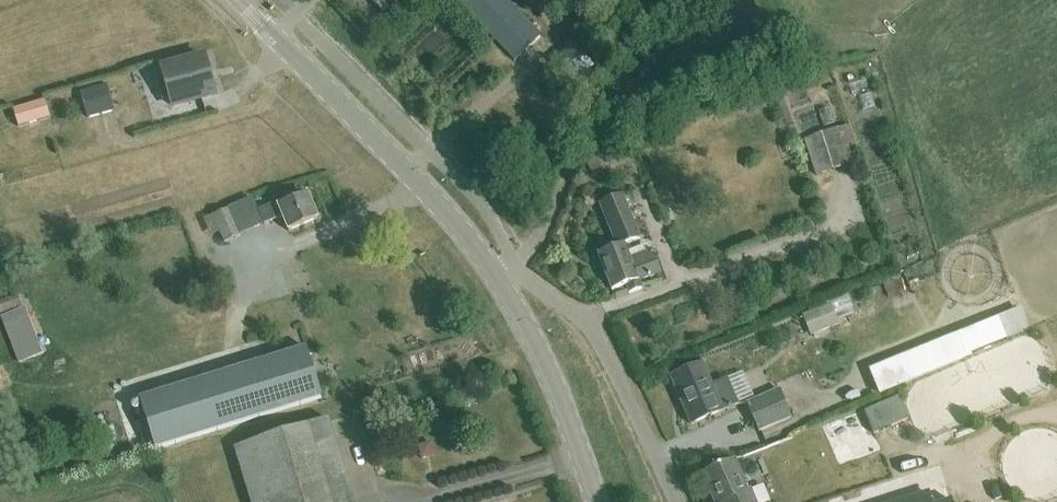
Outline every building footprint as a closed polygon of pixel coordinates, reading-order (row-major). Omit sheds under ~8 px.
[(381,14),(395,0),(368,0),(381,14)] [(502,0),(455,0),(514,63),(540,39),(502,0)] [(554,66),(572,85),(592,67),(574,48),(554,66)] [(164,79),(158,81),(163,100),(169,99),(172,108),(214,97),(203,58),(161,69),(164,79)] [(108,85),(78,94),(84,115),(114,107),(108,85)] [(17,105),(23,124),(56,114),(50,94),(17,105)] [(845,146),(856,143),(850,124),(804,140),(817,176),(851,164),(845,146)] [(277,203),(258,211),(264,225),(283,217),(289,231),(306,224),(317,219),(312,207),(307,194),(294,200),(279,207),(277,203)] [(612,291),(626,286),(629,294),(642,289),(638,281),(659,272),(651,251),(630,260),(624,245),(639,239),(621,196),(600,204),(617,247),(598,254),(612,291)] [(229,211),(214,216),(224,243),(239,236),(229,211)] [(914,297),(908,274),(889,279),(894,302),(914,297)] [(17,295),(0,302),(0,314),(21,306),(17,295)] [(803,315),(812,336),(840,325),(831,304),(803,315)] [(20,361),(46,355),(34,306),(8,312),(20,361)] [(997,318),(869,371),(879,395),(971,357),(970,355),(1007,339),(997,318)] [(306,348),(263,361),(279,412),(322,399),(306,348)] [(725,381),(711,387),(700,365),(670,378),(691,427),(736,407),(725,381)] [(747,405),(759,432),(791,419),(779,391),(747,405)] [(874,434),(908,420),(899,398),(864,413),(874,434)] [(836,484),(871,467),(847,414),(811,430),(836,484)] [(249,501),(353,501),(328,420),(233,450),(249,501)] [(755,493),(751,495),(737,462),(706,475),(717,501),(758,501),(755,493)] [(775,500),(768,481),(757,485),(764,501),(770,501),(775,500)]
